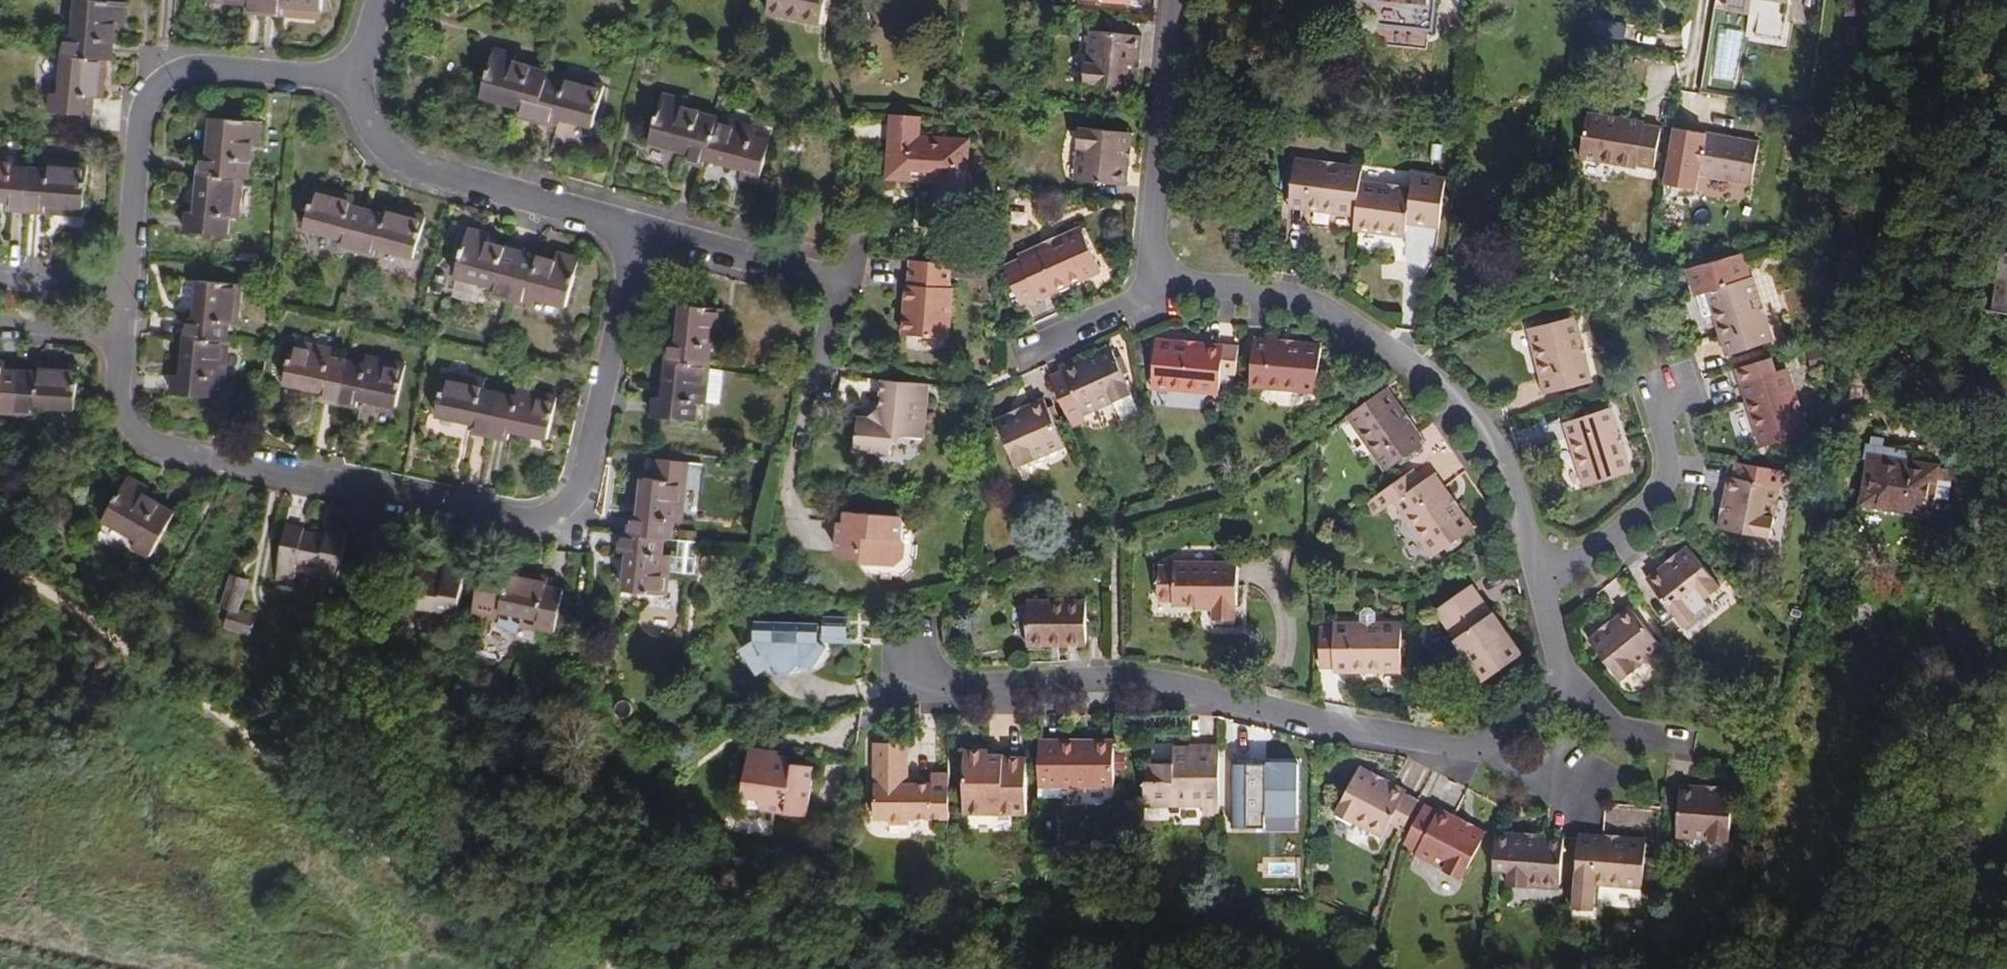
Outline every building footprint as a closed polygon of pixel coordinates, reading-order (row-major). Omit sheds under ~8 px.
[(64,56),(106,59),(113,60),(116,25),(125,26),(127,2),(98,0),(77,0),(74,37),(66,37),(64,56)] [(265,13),(266,0),(212,0),(247,3),(246,12),(265,13)] [(265,13),(283,15),(284,6),(323,10),(324,0),(266,0),(265,13)] [(766,13),(821,25),(827,0),(769,0),(766,13)] [(1725,4),(1749,8),(1751,0),(1725,0),(1725,4)] [(1862,16),(1864,0),(1849,0),(1847,15),(1862,16)] [(1134,62),(1139,62),(1142,37),(1094,32),(1090,64),(1086,63),(1084,84),(1132,89),(1134,62)] [(517,114),(536,119),(547,79),(549,71),(515,62),(517,54),(495,48),(482,96),(519,106),(517,114)] [(106,59),(64,56),(61,94),(53,94),(51,113),(93,116),(95,99),(103,99),(106,59)] [(547,79),(536,119),(554,124),(557,116),(594,127),(605,86),(566,75),(563,83),(547,79)] [(707,158),(717,117),(683,108),(685,100),(663,94),(650,142),(688,152),(686,160),(705,165),(707,158)] [(922,115),(892,113),(885,178),(934,182),(940,138),(920,136),(922,115)] [(1608,122),(1609,117),(1587,114),(1579,158),(1636,168),(1636,165),(1653,168),(1660,129),(1643,126),(1643,123),(1624,120),(1623,125),(1608,122)] [(756,127),(717,117),(707,158),(744,167),(742,176),(760,180),(771,140),(754,135),(756,127)] [(242,178),(249,179),(251,144),(260,144),(261,121),(212,118),(209,157),(201,156),(200,175),(242,178)] [(1125,160),(1127,133),(1080,128),(1078,149),(1082,149),(1079,181),(1126,186),(1129,161),(1125,160)] [(1698,175),(1705,134),(1683,130),(1676,171),(1698,175)] [(1760,144),(1705,134),(1698,175),(1752,185),(1760,144)] [(940,138),(934,182),(937,182),(936,207),(966,210),(970,140),(940,138)] [(31,169),(13,167),(13,159),(0,158),(0,200),(9,201),(8,209),(28,210),(31,169)] [(1361,172),(1361,168),(1294,159),(1294,164),(1361,172)] [(50,170),(31,169),(28,210),(48,212),(49,203),(87,206),(91,164),(51,161),(50,170)] [(1360,178),(1361,172),(1294,164),(1288,205),(1311,208),(1310,212),(1332,215),(1333,211),(1355,213),(1359,182),(1360,178)] [(1376,226),(1376,230),(1398,233),(1399,229),(1405,230),(1406,220),(1439,224),(1445,176),(1413,172),(1411,184),(1410,189),(1359,182),(1355,213),(1355,218),(1354,223),(1376,226)] [(242,178),(200,175),(197,214),(189,213),(187,232),(229,235),(230,218),(239,218),(242,178)] [(1411,184),(1360,178),(1359,182),(1410,189),(1411,184)] [(358,251),(368,211),(351,206),(353,198),(315,187),(304,228),(342,238),(339,246),(358,251)] [(87,215),(87,206),(49,203),(48,212),(87,215)] [(385,215),(368,211),(358,251),(376,255),(378,248),(415,258),(426,218),(388,207),(385,215)] [(1020,258),(1082,231),(1081,227),(1019,254),(1020,258)] [(509,300),(521,253),(484,243),(486,235),(468,230),(455,278),(490,287),(488,294),(509,300)] [(1099,269),(1082,231),(1020,258),(1003,266),(1020,304),(1037,296),(1058,287),(1060,291),(1081,282),(1079,278),(1099,269)] [(2003,240),(1992,312),(2006,315),(2006,241),(2003,240)] [(559,263),(521,253),(509,300),(530,305),(532,298),(567,307),(580,259),(561,254),(559,263)] [(1741,255),(1688,269),(1704,318),(1712,315),(1719,336),(1723,335),(1730,356),(1769,343),(1749,279),(1741,255)] [(950,288),(951,263),(924,261),(911,260),(909,285),(907,285),(904,335),(950,338),(952,288),(950,288)] [(1101,273),(1099,269),(1079,278),(1081,282),(1101,273)] [(1754,278),(1749,279),(1769,343),(1774,342),(1754,278)] [(187,338),(228,341),(230,324),(238,325),(241,284),(199,282),(196,320),(188,319),(187,338)] [(1058,287),(1037,296),(1039,300),(1060,291),(1058,287)] [(668,363),(709,367),(711,349),(720,350),(724,310),(682,306),(678,344),(670,344),(668,363)] [(1572,319),(1587,384),(1593,383),(1577,317),(1572,319)] [(1542,372),(1547,394),(1587,384),(1572,319),(1531,328),(1537,350),(1533,351),(1538,373),(1542,372)] [(1527,329),(1533,351),(1537,350),(1531,328),(1527,329)] [(1723,335),(1719,336),(1726,357),(1730,356),(1723,335)] [(226,382),(228,341),(187,338),(184,377),(176,376),(174,395),(216,398),(217,381),(226,382)] [(1254,338),(1253,343),(1320,349),(1321,344),(1254,338)] [(1223,350),(1223,345),(1156,339),(1155,344),(1223,350)] [(339,403),(348,362),(330,358),(332,350),(293,342),(284,383),(322,391),(320,399),(339,403)] [(1320,349),(1253,343),(1250,384),(1272,386),(1271,391),(1294,393),(1294,388),(1317,390),(1320,349)] [(1219,391),(1221,374),(1223,350),(1155,344),(1152,385),(1174,387),(1174,392),(1196,394),(1197,389),(1219,391)] [(1221,374),(1235,375),(1238,346),(1223,345),(1223,350),(1221,374)] [(1825,346),(1807,351),(1813,371),(1831,366),(1825,346)] [(1110,347),(1086,358),(1087,362),(1112,351),(1110,347)] [(1063,371),(1050,377),(1069,418),(1111,399),(1113,403),(1132,395),(1112,351),(1087,362),(1086,358),(1062,368),(1063,371)] [(366,366),(348,362),(339,403),(358,407),(360,399),(398,407),(406,366),(367,358),(366,366)] [(17,413),(22,371),(4,370),(5,361),(0,361),(0,411),(17,413)] [(709,369),(709,367),(668,363),(664,401),(655,401),(653,419),(695,424),(696,407),(705,408),(705,403),(709,369)] [(22,371),(17,413),(37,415),(37,406),(76,410),(80,368),(40,364),(39,373),(22,371)] [(724,371),(709,369),(705,403),(720,404),(724,371)] [(1788,369),(1783,370),(1804,435),(1808,433),(1788,369)] [(1783,370),(1744,383),(1751,405),(1747,406),(1753,427),(1757,426),(1764,447),(1804,435),(1783,370)] [(1543,395),(1547,394),(1542,372),(1538,373),(1543,395)] [(471,431),(491,435),(499,394),(483,391),(485,382),(445,374),(436,415),(473,423),(471,431)] [(924,436),(929,384),(908,382),(884,380),(881,409),(870,419),(858,418),(855,452),(892,455),(892,447),(907,434),(924,436)] [(1751,405),(1744,383),(1740,384),(1747,406),(1751,405)] [(1426,443),(1387,388),(1383,391),(1422,446),(1426,443)] [(499,394),(491,435),(509,439),(511,431),(549,439),(558,398),(519,389),(517,398),(499,394)] [(1422,446),(1383,391),(1348,416),(1362,433),(1359,436),(1371,454),(1375,452),(1388,470),(1422,446)] [(1896,394),(1889,393),(1887,405),(1893,406),(1896,394)] [(1035,454),(1064,441),(1044,397),(1019,409),(1021,413),(996,425),(1016,468),(1037,459),(1035,454)] [(1111,399),(1069,418),(1072,427),(1086,421),(1084,416),(1113,403),(1111,399)] [(1021,413),(1019,409),(995,420),(996,425),(1021,413)] [(1611,409),(1606,410),(1627,474),(1631,473),(1611,409)] [(1606,410),(1567,423),(1573,444),(1569,446),(1576,467),(1580,466),(1587,487),(1627,474),(1606,410)] [(1362,433),(1348,416),(1346,417),(1359,436),(1362,433)] [(1573,444),(1567,423),(1563,424),(1569,446),(1573,444)] [(1757,426),(1753,427),(1760,449),(1764,447),(1757,426)] [(1889,459),(1891,447),(1884,446),(1886,437),(1873,435),(1871,443),(1869,443),(1866,456),(1870,457),(1862,503),(1930,515),(1933,497),(1950,500),(1955,470),(1907,462),(1889,459)] [(1066,445),(1064,441),(1035,454),(1037,459),(1066,445)] [(1909,450),(1891,447),(1889,459),(1907,462),(1909,450)] [(1384,472),(1388,470),(1375,452),(1371,454),(1384,472)] [(663,538),(671,539),(673,524),(681,525),(687,462),(657,459),(655,479),(644,478),(640,517),(632,516),(630,536),(663,538)] [(1979,460),(1959,464),(1956,483),(1981,478),(1979,460)] [(1580,466),(1576,467),(1583,488),(1587,487),(1580,466)] [(1413,471),(1365,504),(1374,516),(1394,503),(1397,500),(1410,519),(1407,521),(1420,539),(1423,537),(1436,555),(1470,532),(1431,476),(1422,483),(1413,471)] [(1435,474),(1431,476),(1470,532),(1474,529),(1435,474)] [(149,489),(129,477),(104,520),(138,540),(134,547),(151,556),(175,514),(145,496),(149,489)] [(1727,503),(1732,478),(1727,477),(1723,503),(1727,503)] [(1780,487),(1732,478),(1727,503),(1723,503),(1718,529),(1766,538),(1772,506),(1776,507),(1780,487)] [(1397,500),(1394,503),(1407,521),(1410,519),(1397,500)] [(1770,539),(1776,507),(1772,506),(1766,538),(1770,539)] [(844,512),(843,523),(865,525),(866,514),(844,512)] [(865,525),(843,523),(840,523),(837,554),(840,557),(858,559),(862,563),(893,565),(905,558),(907,543),(903,539),(905,521),(902,517),(866,514),(865,525)] [(305,530),(286,527),(275,581),(294,585),(297,569),(319,574),(319,576),(339,580),(349,531),(328,528),(326,539),(304,534),(305,530)] [(630,536),(621,535),(620,551),(628,552),(624,592),(666,597),(670,558),(661,557),(663,538),(630,536)] [(1423,537),(1420,539),(1433,558),(1436,555),(1423,537)] [(696,574),(699,541),(679,539),(676,573),(696,574)] [(1687,547),(1666,564),(1669,567),(1690,550),(1687,547)] [(1646,580),(1677,617),(1701,597),(1705,601),(1720,588),(1690,550),(1669,567),(1666,564),(1646,580)] [(454,630),(464,564),(446,561),(444,571),(432,570),(434,559),(409,555),(400,612),(424,616),(423,623),(437,625),(436,627),(447,629),(454,630)] [(1214,605),(1214,611),(1214,619),(1236,620),(1236,609),(1239,609),(1238,563),(1173,563),(1173,567),(1159,567),(1159,593),(1166,593),(1173,599),(1173,601),(1173,605),(1193,605),(1214,605)] [(507,578),(481,572),(472,616),(498,621),(500,612),(538,620),(536,628),(556,632),(564,591),(547,587),(548,579),(508,571),(507,578)] [(230,574),(220,607),(231,611),(238,613),(249,580),(230,574)] [(1444,625),(1482,598),(1472,585),(1435,611),(1444,625)] [(1166,593),(1159,593),(1159,601),(1173,601),(1173,599),(1166,593)] [(1701,597),(1677,617),(1680,621),(1705,601),(1701,597)] [(1522,655),(1482,598),(1444,625),(1484,682),(1522,655)] [(1050,644),(1086,644),(1087,601),(1027,601),(1027,648),(1050,648),(1050,644)] [(1611,627),(1590,644),(1621,682),(1637,669),(1634,665),(1659,645),(1628,607),(1609,623),(1611,627)] [(1360,624),(1376,624),(1376,613),(1371,608),(1365,608),(1360,613),(1360,624)] [(256,619),(238,613),(231,611),(226,627),(251,635),(256,619)] [(424,616),(400,612),(399,619),(423,623),(424,616)] [(819,624),(755,625),(755,643),(748,650),(765,669),(777,661),(790,674),(803,660),(814,666),(826,647),(818,643),(852,644),(852,639),(846,638),(847,619),(826,618),(824,638),(818,638),(819,624)] [(1402,624),(1376,624),(1360,624),(1334,623),(1334,669),(1357,669),(1357,673),(1379,673),(1379,669),(1402,669),(1402,624)] [(1588,640),(1590,644),(1611,627),(1609,623),(1588,640)] [(445,636),(453,637),(454,630),(447,629),(445,636)] [(1634,665),(1637,669),(1662,649),(1659,645),(1634,665)] [(1039,740),(1039,787),(1069,787),(1114,787),(1115,740),(1039,740)] [(911,817),(949,817),(949,774),(930,774),(929,785),(908,786),(907,742),(875,742),(875,820),(911,821),(911,817)] [(1200,817),(1219,817),(1219,747),(1174,747),(1174,764),(1147,763),(1147,785),(1145,785),(1145,806),(1200,807),(1200,817)] [(777,761),(778,755),(779,752),(749,748),(741,804),(764,807),(763,809),(807,815),(813,766),(777,761)] [(988,750),(964,750),(964,814),(1027,814),(1027,757),(1002,757),(1002,755),(988,755),(988,750)] [(1257,758),(1232,758),(1232,829),(1267,829),(1267,816),(1299,817),(1300,764),(1257,763),(1257,758)] [(1381,784),(1383,780),(1359,768),(1357,771),(1381,784)] [(1383,835),(1397,841),(1418,800),(1405,793),(1406,792),(1383,780),(1381,784),(1357,771),(1334,814),(1353,824),(1355,820),(1383,835)] [(1705,792),(1706,787),(1680,785),(1677,834),(1709,836),(1708,841),(1729,842),(1733,794),(1705,792)] [(1114,806),(1114,787),(1069,787),(1069,806),(1114,806)] [(1438,810),(1425,803),(1403,845),(1417,852),(1445,867),(1443,871),(1461,880),(1484,837),(1460,825),(1462,821),(1439,809),(1438,810)] [(1381,839),(1383,835),(1355,820),(1353,824),(1381,839)] [(1486,833),(1462,821),(1460,825),(1484,837),(1486,833)] [(1559,886),(1563,838),(1546,836),(1537,836),(1537,840),(1510,838),(1507,886),(1527,888),(1527,883),(1559,886)] [(1645,844),(1610,841),(1578,839),(1573,899),(1573,904),(1595,906),(1597,880),(1619,882),(1642,884),(1645,844)] [(1445,867),(1417,852),(1414,856),(1443,871),(1445,867)]
